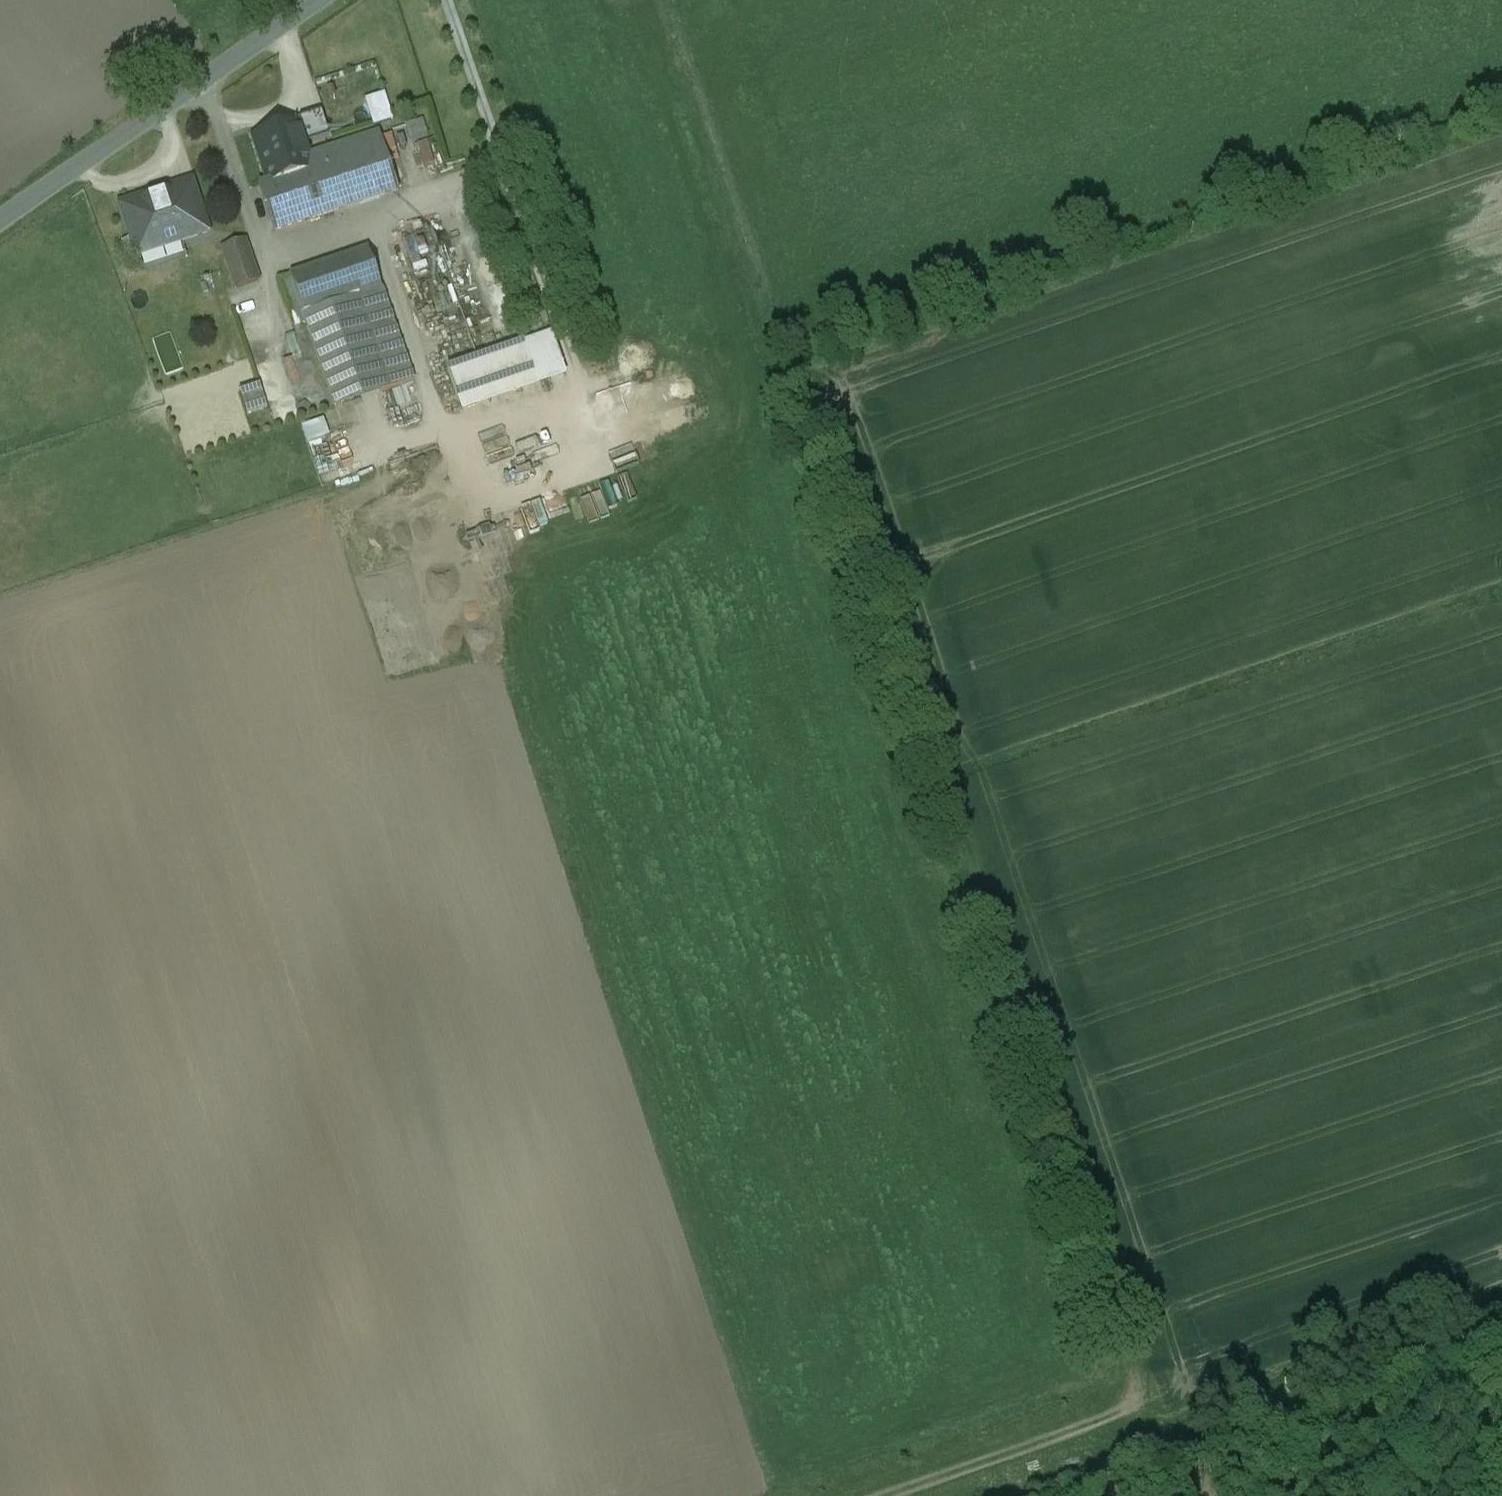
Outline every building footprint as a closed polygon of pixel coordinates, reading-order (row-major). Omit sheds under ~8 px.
[(389,93),(369,100),(378,126),(398,120),(389,93)] [(411,125),(414,142),(431,138),(427,121),(411,125)] [(299,125),(254,140),(269,184),(313,169),(309,158),(299,125)] [(380,135),(309,158),(313,169),(269,184),(259,187),(274,234),(399,193),(380,135)] [(169,193),(123,208),(138,255),(207,233),(199,208),(177,215),(169,193)] [(245,242),(223,250),(228,263),(237,290),(258,282),(245,242)] [(369,251),(279,282),(295,327),(306,323),(304,316),(382,289),(369,251)] [(382,289),(304,316),(306,323),(336,410),(414,383),(382,289)] [(155,339),(169,375),(187,368),(173,332),(155,339)] [(453,367),(466,411),(573,378),(560,334),(453,367)] [(329,419),(305,426),(311,445),(335,437),(329,419)] [(591,491),(601,516),(651,495),(641,471),(591,491)]
